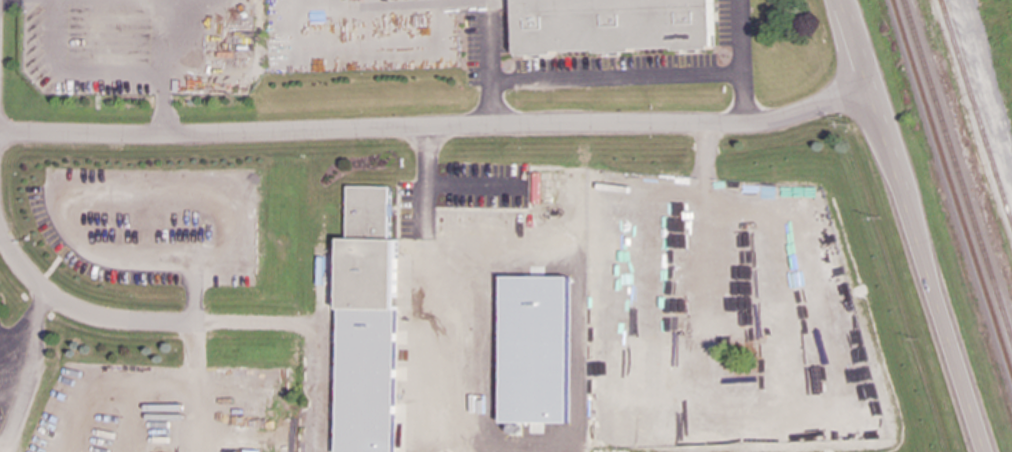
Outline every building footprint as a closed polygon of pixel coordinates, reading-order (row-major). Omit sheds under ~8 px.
[(517,54),(714,48),(713,0),(515,0),(517,54)] [(349,187),(349,239),(341,239),(338,451),(405,451),(405,403),(395,403),(397,240),(390,240),(391,187),(349,187)]
